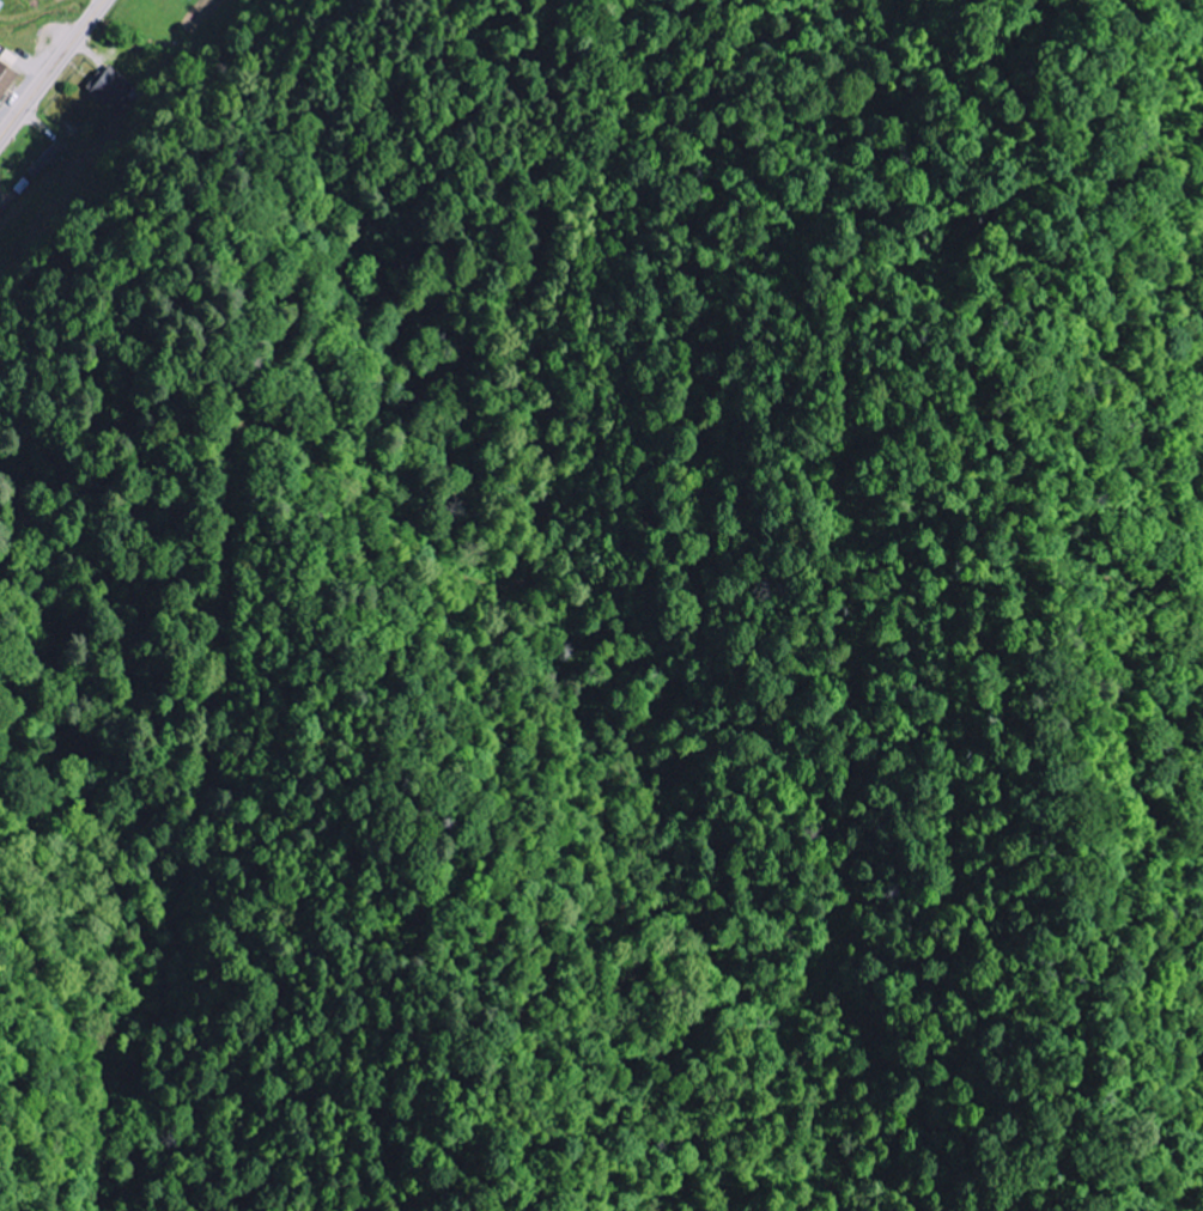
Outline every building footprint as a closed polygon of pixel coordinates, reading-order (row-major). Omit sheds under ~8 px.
[(21,58),(4,48),(0,55),(0,97),(7,101),(22,73),(15,69),(21,58)] [(89,92),(119,111),(137,83),(107,64),(89,92)]
